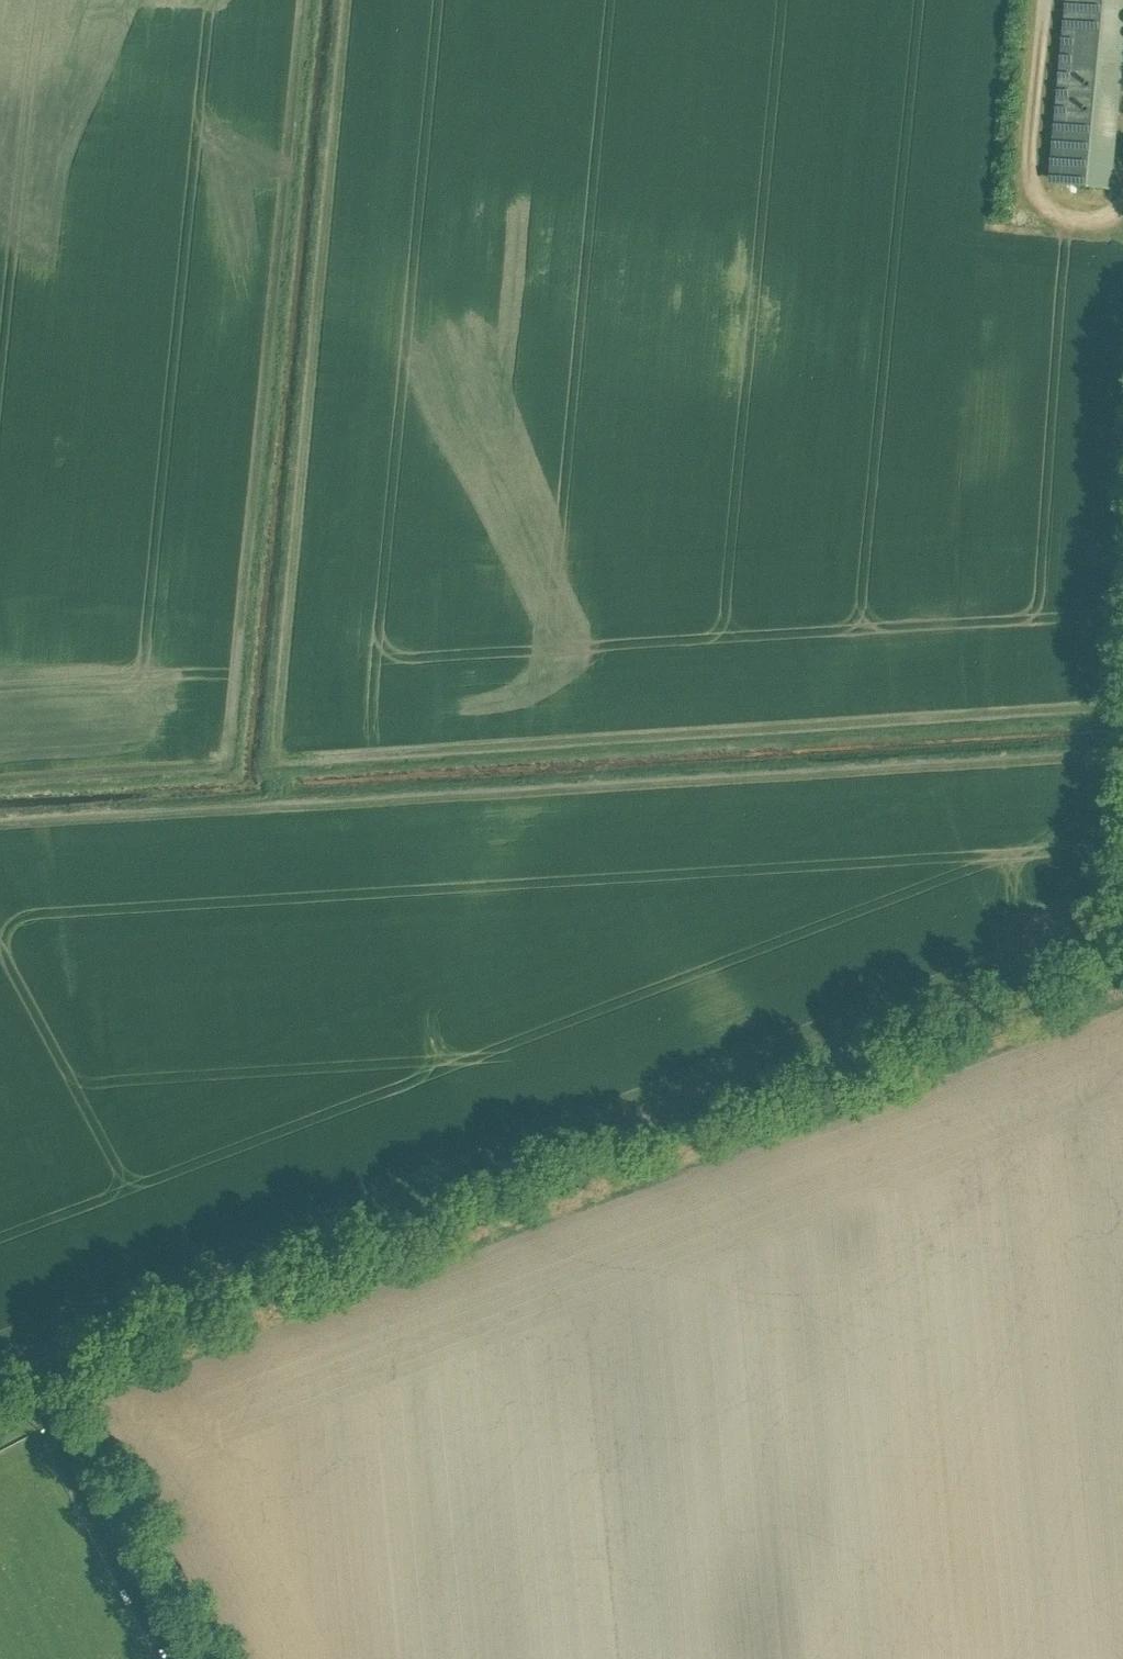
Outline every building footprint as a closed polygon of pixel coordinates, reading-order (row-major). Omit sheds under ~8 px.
[(1050,189),(1115,194),(1122,110),(1122,0),(1068,0),(1050,189)]
